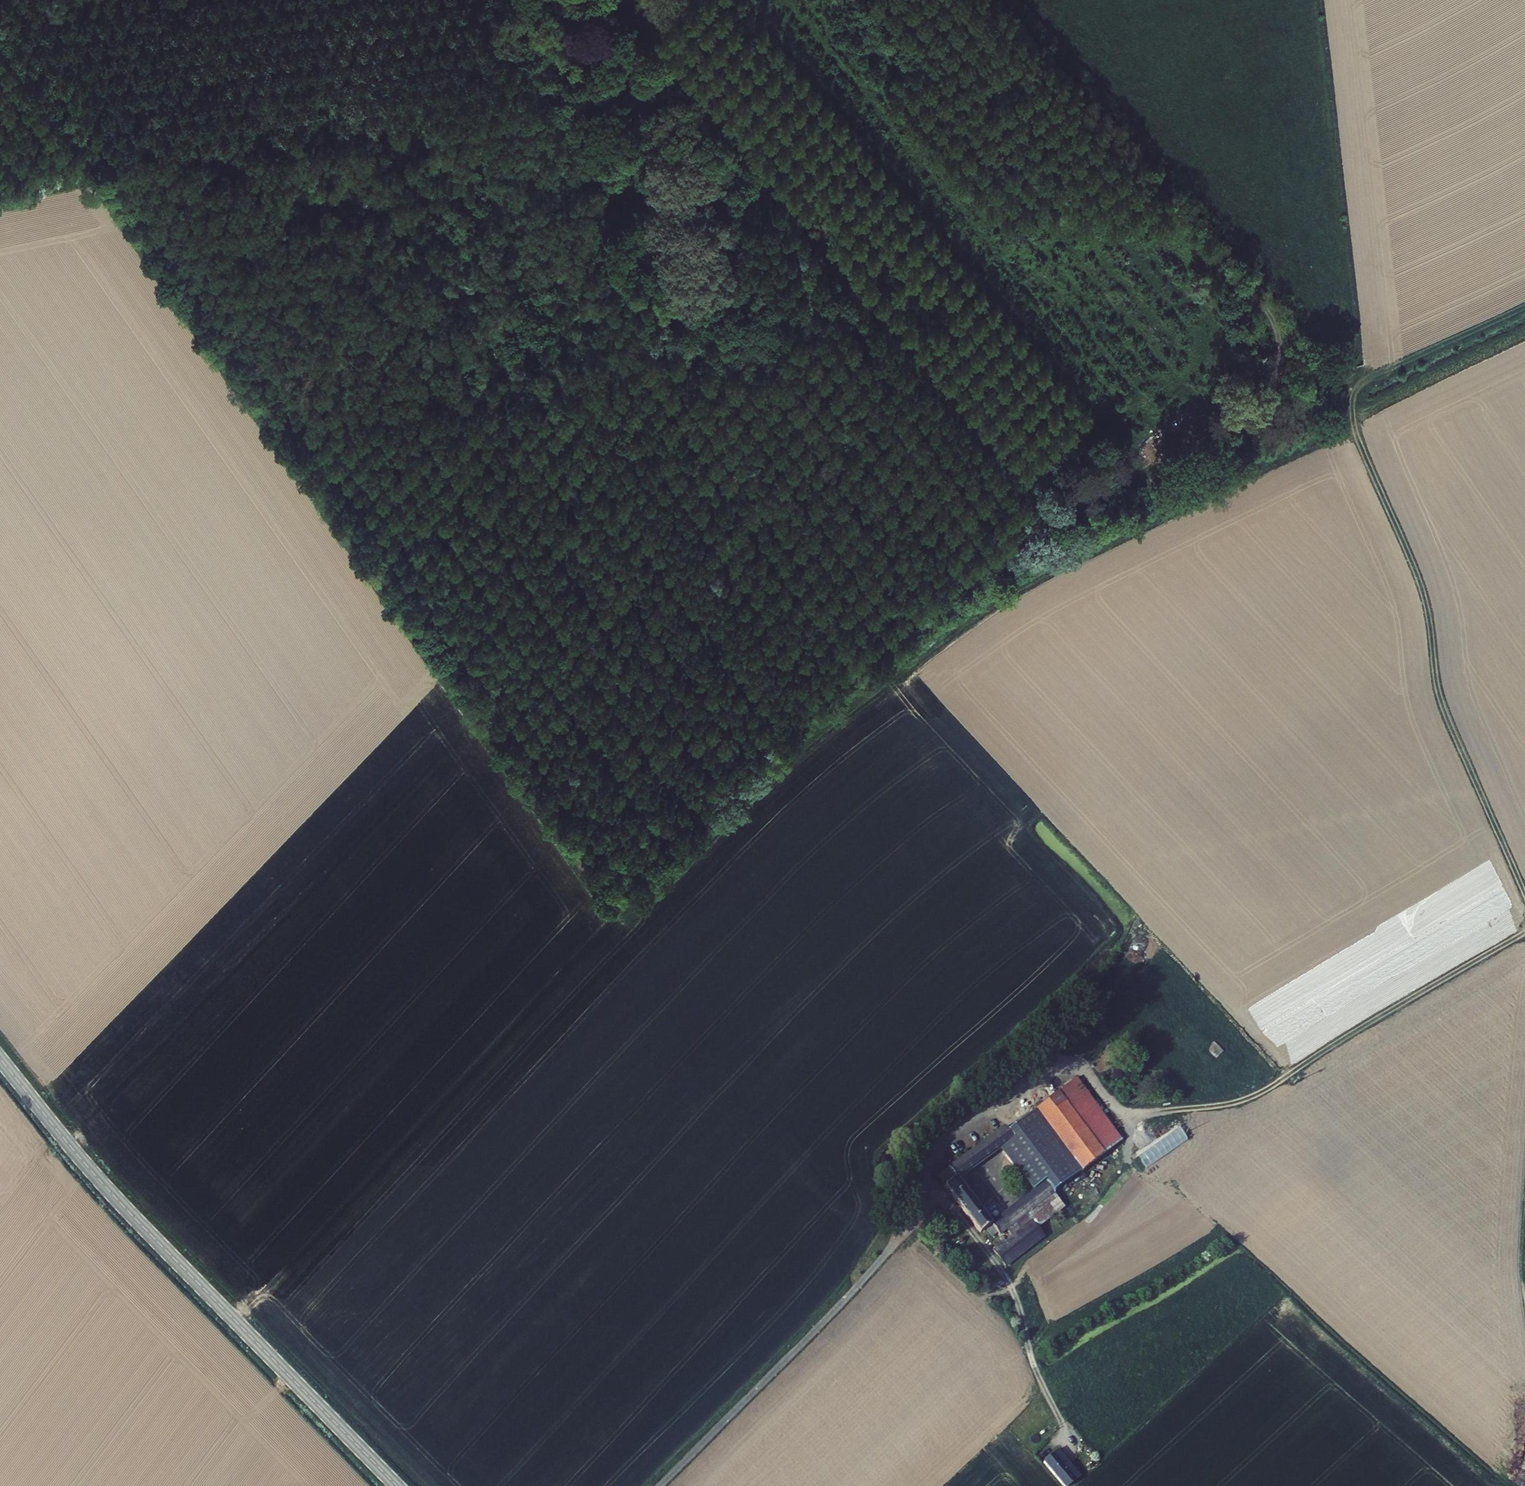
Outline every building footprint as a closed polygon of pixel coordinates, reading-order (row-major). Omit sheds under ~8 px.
[(1113,1158),(1074,1099),(1047,1116),(1087,1175),(1113,1158)] [(1047,1116),(1023,1132),(1020,1127),(952,1178),(992,1235),(997,1231),(1003,1240),(1009,1236),(1012,1239),(1069,1197),(1064,1190),(1087,1175),(1047,1116)] [(1144,1167),(1188,1142),(1180,1128),(1136,1153),(1144,1167)] [(1082,1475),(1059,1449),(1045,1461),(1065,1485),(1070,1485),(1082,1475)]
